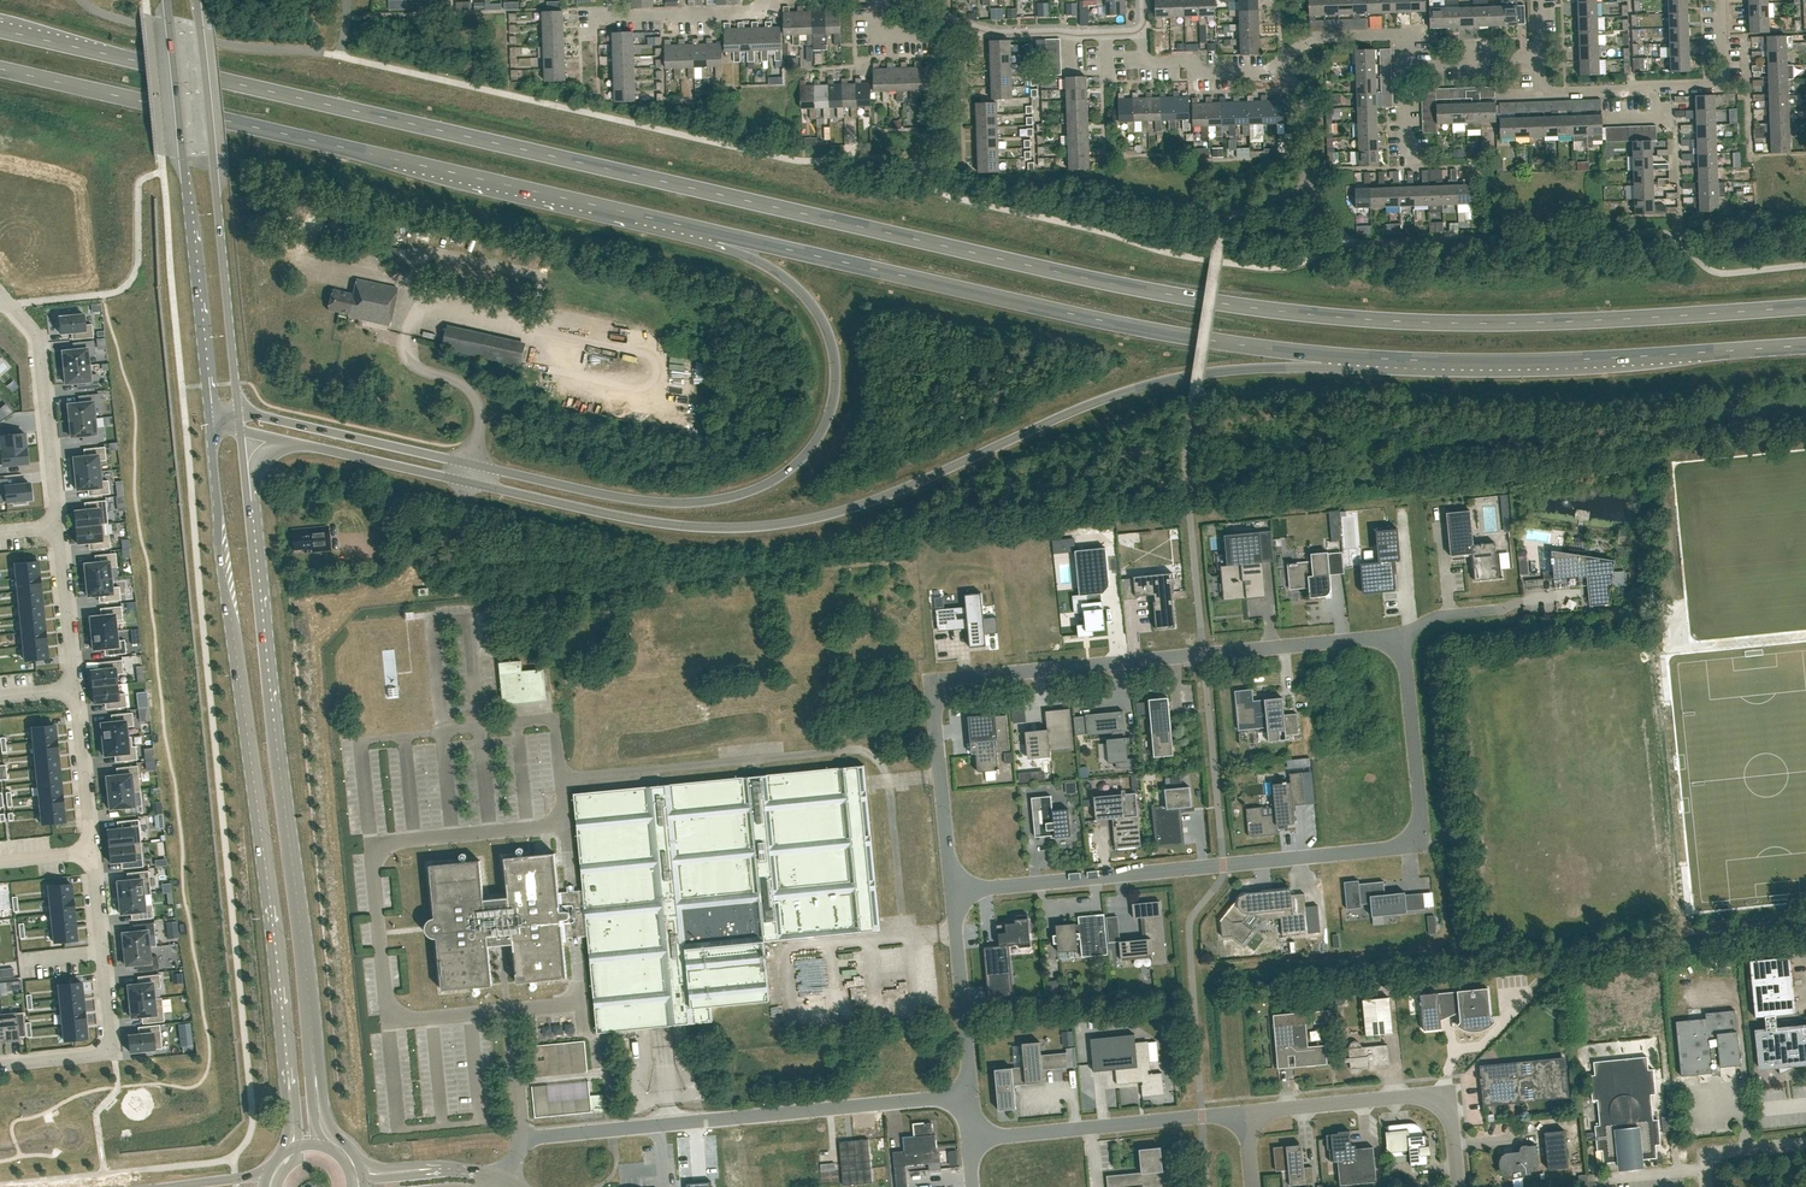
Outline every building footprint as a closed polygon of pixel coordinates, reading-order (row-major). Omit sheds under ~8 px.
[(1045,0),(1034,0),(1034,12),(1044,12),(1045,0)] [(1097,0),(1097,6),(1106,6),(1107,15),(1126,14),(1125,0),(1113,0),(1106,0),(1103,0),(1097,0)] [(1170,17),(1171,17),(1170,0),(1155,0),(1156,28),(1162,27),(1162,18),(1170,17)] [(1185,17),(1185,0),(1170,0),(1171,17),(1170,17),(1171,27),(1177,27),(1176,17),(1185,17)] [(1200,16),(1199,0),(1185,0),(1185,17),(1185,26),(1191,26),(1191,17),(1199,16),(1200,16)] [(1214,0),(1199,0),(1200,16),(1199,16),(1199,26),(1205,26),(1205,16),(1215,16),(1214,0)] [(1239,10),(1239,11),(1258,10),(1258,0),(1222,0),(1222,2),(1239,2),(1239,10)] [(1324,15),(1324,0),(1309,0),(1309,16),(1310,31),(1316,31),(1315,21),(1315,16),(1324,15)] [(1339,15),(1338,0),(1324,0),(1324,15),(1339,15)] [(1353,14),(1352,0),(1338,0),(1339,15),(1353,14)] [(1367,14),(1367,0),(1352,0),(1353,14),(1367,14)] [(1367,14),(1382,13),(1381,0),(1367,0),(1367,14)] [(1396,13),(1396,0),(1381,0),(1382,13),(1396,13)] [(1411,12),(1410,0),(1396,0),(1396,13),(1411,12)] [(1411,12),(1426,12),(1425,0),(1410,0),(1411,12)] [(1430,29),(1445,28),(1444,8),(1444,0),(1439,0),(1429,0),(1430,28),(1430,29)] [(1444,8),(1445,28),(1460,28),(1459,8),(1458,0),(1444,0),(1444,8)] [(1488,7),(1487,0),(1473,0),(1473,7),(1474,27),(1488,27),(1488,7)] [(1502,6),(1503,26),(1518,25),(1518,24),(1525,23),(1524,5),(1517,6),(1517,0),(1502,0),(1502,6)] [(1688,13),(1687,0),(1667,0),(1668,14),(1688,13)] [(1578,17),(1597,17),(1597,2),(1577,3),(1578,17)] [(1749,18),(1769,18),(1768,3),(1748,4),(1749,18)] [(825,11),(817,11),(817,5),(811,6),(811,11),(812,34),(813,34),(820,34),(821,45),(827,44),(827,34),(826,34),(825,11)] [(826,34),(827,34),(834,33),(834,44),(841,44),(841,33),(840,33),(840,10),(831,10),(831,5),(825,5),(825,11),(826,34)] [(798,12),(797,12),(789,12),(789,6),(783,7),(784,35),(793,35),(793,46),(800,45),(800,35),(799,35),(798,12)] [(811,11),(803,11),(803,6),(797,6),(797,12),(798,12),(799,35),(800,35),(807,34),(807,45),(814,45),(813,34),(812,34),(811,11)] [(1488,27),(1503,26),(1502,6),(1488,7),(1488,27)] [(1460,28),(1474,27),(1473,7),(1459,8),(1460,28)] [(991,9),(991,20),(1004,19),(1003,9),(991,9)] [(1259,25),(1258,10),(1239,11),(1239,10),(1229,10),(1229,16),(1239,16),(1239,24),(1239,25),(1259,25)] [(543,24),(564,23),(563,11),(542,12),(543,24)] [(1668,29),(1688,28),(1688,13),(1668,14),(1668,29)] [(1578,32),(1598,31),(1597,17),(1578,17),(1578,32)] [(1769,18),(1749,18),(1749,33),(1769,33),(1769,18)] [(767,50),(768,50),(775,50),(775,60),(782,60),(781,49),(780,26),(772,27),(772,21),(765,21),(765,27),(766,27),(767,50)] [(752,27),(744,28),(744,22),(738,22),(738,28),(739,28),(739,51),(740,51),(747,51),(748,61),(754,61),(754,50),(753,51),(752,27)] [(766,27),(765,27),(758,27),(758,22),(752,22),(752,27),(753,51),(754,50),(761,50),(762,61),(768,61),(768,50),(767,50),(766,27)] [(543,35),(564,34),(564,23),(543,24),(543,35)] [(739,28),(738,28),(730,28),(730,23),(724,23),(725,52),(733,51),(734,62),(741,62),(740,51),(739,51),(739,28)] [(1240,39),(1240,40),(1259,39),(1259,25),(1239,25),(1239,24),(1230,25),(1230,31),(1240,31),(1240,39)] [(1669,43),(1689,42),(1688,28),(1668,29),(1669,43)] [(1579,46),(1598,45),(1598,31),(1578,32),(1579,46)] [(613,44),(634,44),(633,32),(617,32),(613,33),(613,44)] [(544,46),(565,46),(564,34),(543,35),(544,46)] [(1767,42),(1767,51),(1787,51),(1786,35),(1766,36),(1766,37),(1751,37),(1751,43),(1767,42)] [(708,67),(707,44),(699,44),(699,38),(693,39),(693,44),(694,67),(695,67),(702,67),(703,77),(709,77),(709,67),(708,67)] [(708,67),(709,67),(716,66),(716,77),(722,77),(722,66),(721,43),(713,43),(713,38),(707,38),(707,44),(708,67)] [(680,45),(679,45),(671,45),(671,39),(665,40),(666,68),(675,68),(675,78),(682,78),(681,68),(680,68),(680,45)] [(694,67),(693,44),(686,44),(685,39),(679,39),(679,45),(680,45),(680,68),(681,68),(689,67),(689,78),(695,78),(695,67),(694,67)] [(1036,40),(1037,54),(1046,53),(1046,47),(1046,39),(1036,40)] [(1259,39),(1240,40),(1240,39),(1230,39),(1230,45),(1240,45),(1240,55),(1260,54),(1259,39)] [(990,53),(1011,52),(1010,40),(990,41),(990,53)] [(1669,57),(1689,57),(1689,42),(1669,43),(1669,57)] [(614,56),(634,55),(634,44),(613,44),(614,56)] [(1579,60),(1599,60),(1598,45),(1579,46),(1579,60)] [(544,58),(565,57),(565,46),(544,46),(544,58)] [(1356,65),(1376,64),(1375,49),(1355,50),(1356,65)] [(1767,66),(1787,65),(1787,51),(1767,51),(1767,66)] [(991,64),(1011,64),(1011,52),(990,53),(991,64)] [(614,67),(635,66),(634,55),(614,56),(614,67)] [(545,69),(566,68),(565,57),(544,58),(545,69)] [(1689,57),(1669,57),(1670,72),(1690,72),(1689,57)] [(1648,69),(1647,58),(1633,59),(1633,69),(1648,69)] [(1599,60),(1579,60),(1580,75),(1599,75),(1599,60)] [(901,68),(893,68),(893,62),(887,63),(887,68),(888,91),(889,91),(896,91),(897,101),(903,101),(903,90),(902,90),(901,68)] [(915,67),(907,67),(907,62),(901,62),(901,68),(902,90),(903,90),(910,90),(910,101),(917,101),(917,90),(916,90),(915,67)] [(916,90),(917,90),(924,90),(924,100),(931,100),(930,90),(929,67),(921,67),(921,62),(915,62),(915,67),(916,90)] [(887,68),(879,68),(879,63),(873,63),(874,91),(882,91),(883,102),(889,102),(889,91),(888,91),(887,68)] [(991,76),(1012,75),(1011,64),(991,64),(991,76)] [(1356,79),(1376,79),(1376,64),(1356,65),(1356,79)] [(1768,80),(1788,80),(1793,79),(1793,65),(1787,65),(1767,66),(1752,66),(1752,72),(1768,72),(1768,80)] [(615,78),(635,78),(635,66),(614,67),(615,78)] [(566,68),(545,69),(545,81),(566,80),(566,68)] [(991,87),(1012,86),(1012,75),(991,76),(991,87)] [(1067,89),(1087,88),(1087,77),(1066,77),(1067,89)] [(615,90),(635,89),(635,78),(615,78),(615,90)] [(857,107),(856,84),(848,84),(848,78),(842,79),(842,84),(843,107),(844,107),(851,107),(851,117),(858,117),(857,107)] [(857,107),(865,106),(865,117),(872,117),(871,106),(870,83),(862,83),(861,78),(856,78),(857,107)] [(828,85),(820,85),(820,79),(814,80),(815,85),(815,108),(816,108),(823,108),(824,118),(830,118),(830,107),(829,107),(828,85)] [(842,84),(834,84),(834,79),(828,79),(828,85),(829,107),(830,107),(837,107),(837,118),(844,118),(844,107),(843,107),(842,84)] [(1357,94),(1377,93),(1376,79),(1356,79),(1357,94)] [(815,108),(815,85),(806,85),(806,80),(800,80),(801,108),(810,108),(810,119),(817,119),(816,108),(815,108)] [(1768,95),(1788,94),(1788,80),(1768,80),(1768,95)] [(1012,86),(991,87),(992,99),(1012,98),(1012,86)] [(1480,103),(1480,87),(1474,87),(1474,96),(1472,99),(1471,99),(1471,103),(1466,103),(1466,123),(1467,123),(1467,130),(1481,129),(1481,123),(1481,122),(1480,103)] [(1067,100),(1088,100),(1087,88),(1067,89),(1067,100)] [(635,89),(615,90),(615,101),(615,102),(636,101),(635,89)] [(1174,97),(1166,97),(1166,91),(1160,92),(1160,97),(1161,97),(1161,120),(1162,120),(1169,120),(1170,131),(1176,131),(1176,120),(1175,120),(1174,97)] [(1175,120),(1176,120),(1183,119),(1183,130),(1190,130),(1189,96),(1180,97),(1180,91),(1174,91),(1174,97),(1175,120)] [(1147,98),(1139,98),(1139,92),(1133,93),(1133,98),(1134,121),(1135,121),(1142,121),(1142,132),(1149,132),(1149,121),(1148,121),(1147,98)] [(1161,97),(1160,97),(1152,98),(1152,92),(1147,92),(1147,98),(1148,121),(1149,121),(1156,120),(1156,131),(1163,131),(1162,120),(1161,120),(1161,97)] [(1134,121),(1133,98),(1124,98),(1124,93),(1119,93),(1120,122),(1128,121),(1128,132),(1135,132),(1135,121),(1134,121)] [(1357,108),(1377,108),(1377,93),(1357,94),(1357,108)] [(1769,109),(1789,109),(1789,107),(1795,107),(1795,95),(1788,95),(1788,94),(1768,95),(1769,109)] [(1275,100),(1267,101),(1267,95),(1261,96),(1261,101),(1262,101),(1262,124),(1263,124),(1270,124),(1271,134),(1277,134),(1277,123),(1276,123),(1275,100)] [(1276,123),(1277,123),(1284,123),(1284,134),(1291,134),(1291,123),(1290,123),(1290,100),(1280,100),(1280,95),(1275,95),(1275,100),(1276,123)] [(1696,110),(1716,110),(1715,95),(1695,96),(1696,110)] [(1248,101),(1247,101),(1239,102),(1239,96),(1233,97),(1234,102),(1235,125),(1243,125),(1243,135),(1249,135),(1249,124),(1248,101)] [(1262,101),(1261,101),(1253,101),(1253,96),(1247,96),(1247,101),(1248,101),(1249,124),(1249,135),(1250,142),(1263,142),(1263,134),(1263,124),(1262,124),(1262,101)] [(1221,102),(1220,102),(1212,103),(1212,97),(1206,98),(1206,103),(1207,103),(1208,126),(1215,126),(1216,136),(1222,136),(1222,125),(1221,125),(1221,102)] [(1234,102),(1226,102),(1225,97),(1220,97),(1220,102),(1221,102),(1221,125),(1222,125),(1229,125),(1229,136),(1236,136),(1235,125),(1234,102)] [(1208,126),(1207,103),(1206,103),(1197,103),(1197,98),(1192,98),(1193,126),(1202,126),(1202,137),(1208,136),(1208,126)] [(1067,112),(1088,111),(1088,100),(1067,100),(1067,112)] [(1573,135),(1572,116),(1572,100),(1566,100),(1567,116),(1558,116),(1558,136),(1572,135),(1573,135)] [(1581,115),(1573,116),(1572,116),(1573,135),(1572,135),(1573,141),(1582,141),(1582,147),(1588,147),(1586,115),(1587,115),(1586,100),(1581,100),(1581,115)] [(1558,116),(1557,101),(1552,101),(1552,116),(1543,117),(1544,137),(1558,136),(1558,116)] [(1481,122),(1481,123),(1495,122),(1495,102),(1480,103),(1481,122)] [(976,115),(997,115),(997,103),(976,103),(976,115)] [(1452,124),(1466,123),(1466,103),(1451,104),(1452,124)] [(1437,124),(1452,124),(1451,104),(1436,104),(1436,110),(1437,118),(1437,124)] [(1358,123),(1378,122),(1377,108),(1357,108),(1358,123)] [(1754,115),(1769,114),(1769,124),(1789,123),(1789,109),(1769,109),(1753,109),(1754,115)] [(1696,125),(1716,124),(1716,110),(1696,110),(1675,111),(1675,117),(1686,117),(1688,119),(1696,119),(1696,125)] [(1068,123),(1088,122),(1088,111),(1067,112),(1068,123)] [(977,127),(998,126),(997,115),(976,115),(977,127)] [(1586,115),(1588,147),(1592,147),(1592,141),(1602,140),(1602,134),(1601,115),(1587,115),(1586,115)] [(1515,138),(1529,137),(1529,117),(1514,118),(1515,138)] [(1529,137),(1544,137),(1543,117),(1529,117),(1529,137)] [(1500,138),(1515,138),(1514,118),(1499,118),(1500,138)] [(1068,134),(1089,134),(1088,122),(1068,123),(1068,134)] [(1358,137),(1378,137),(1378,122),(1358,123),(1358,137)] [(1770,138),(1790,137),(1789,123),(1769,124),(1770,138)] [(1697,139),(1717,139),(1716,124),(1696,125),(1697,139)] [(977,138),(998,137),(998,126),(977,127),(977,138)] [(1068,146),(1089,145),(1089,134),(1068,134),(1068,146)] [(978,149),(998,148),(998,137),(977,138),(978,149)] [(1359,152),(1379,151),(1378,137),(1358,137),(1359,152)] [(1790,137),(1770,138),(1770,153),(1790,152),(1790,137)] [(1697,154),(1717,153),(1717,139),(1697,139),(1681,140),(1681,146),(1691,146),(1694,148),(1697,147),(1697,154)] [(1633,156),(1653,155),(1652,141),(1632,141),(1633,156)] [(1069,157),(1090,156),(1089,145),(1068,146),(1069,157)] [(978,160),(999,160),(998,148),(978,149),(978,160)] [(1379,151),(1359,152),(1359,167),(1379,166),(1379,151)] [(1698,168),(1718,167),(1717,153),(1697,154),(1682,154),(1682,160),(1691,160),(1694,162),(1698,162),(1698,168)] [(1653,170),(1669,170),(1668,164),(1653,165),(1653,155),(1633,156),(1633,170),(1653,170)] [(1090,156),(1069,157),(1069,169),(1090,168),(1090,156)] [(1556,157),(1545,158),(1546,168),(1556,168),(1556,157)] [(999,160),(978,160),(978,172),(999,172),(999,160)] [(1698,183),(1718,182),(1718,167),(1698,168),(1698,183)] [(1456,185),(1457,205),(1472,204),(1471,185),(1471,169),(1465,169),(1466,185),(1457,185),(1456,185)] [(1443,205),(1442,186),(1442,170),(1436,170),(1437,186),(1428,186),(1428,206),(1443,205)] [(1456,185),(1457,185),(1456,170),(1451,170),(1451,180),(1449,180),(1449,185),(1442,186),(1443,205),(1457,205),(1456,185)] [(1654,184),(1653,170),(1633,170),(1634,185),(1654,184)] [(1399,187),(1399,207),(1414,206),(1413,187),(1413,171),(1407,171),(1408,187),(1399,187)] [(1414,206),(1428,206),(1428,186),(1427,171),(1422,171),(1422,186),(1413,187),(1414,206)] [(1370,188),(1371,208),(1385,207),(1384,188),(1385,188),(1384,172),(1378,172),(1379,188),(1370,188)] [(1385,207),(1399,207),(1399,187),(1398,172),(1393,172),(1393,187),(1385,188),(1384,188),(1385,207)] [(1370,188),(1370,173),(1364,173),(1364,188),(1355,189),(1356,208),(1371,208),(1370,188)] [(1699,191),(1699,197),(1719,196),(1725,196),(1724,182),(1718,182),(1698,183),(1683,183),(1683,189),(1694,189),(1696,192),(1697,191),(1699,191)] [(1634,199),(1654,199),(1654,184),(1634,185),(1634,199)] [(1719,196),(1699,197),(1683,198),(1683,203),(1694,203),(1697,207),(1699,207),(1699,212),(1719,212),(1719,196)] [(1654,199),(1634,199),(1635,215),(1655,214),(1667,213),(1678,213),(1678,207),(1668,208),(1665,205),(1654,205),(1654,199)] [(353,294),(332,289),(328,310),(349,314),(348,317),(369,321),(390,326),(398,288),(377,283),(356,279),(353,294)] [(84,314),(59,317),(60,334),(75,332),(75,339),(93,338),(92,324),(85,325),(84,314)] [(447,325),(446,329),(442,349),(521,367),(525,347),(526,343),(447,325)] [(76,350),(62,351),(64,367),(89,365),(88,355),(95,354),(94,341),(76,342),(76,350)] [(89,365),(64,367),(66,384),(80,382),(81,390),(99,388),(97,374),(90,375),(89,365)] [(82,403),(68,404),(69,421),(94,418),(93,408),(101,407),(99,394),(81,395),(82,403)] [(6,403),(0,408),(6,416),(13,412),(6,403)] [(94,418),(69,421),(71,437),(85,435),(86,443),(104,441),(103,427),(95,428),(94,418)] [(0,436),(0,451),(26,448),(25,433),(0,436)] [(84,456),(73,457),(75,474),(100,471),(99,461),(106,460),(105,447),(87,449),(87,456),(84,456)] [(7,473),(6,466),(28,463),(26,448),(0,451),(0,473),(7,473)] [(100,471),(75,474),(77,490),(88,489),(91,489),(92,496),(110,494),(108,480),(101,481),(100,471)] [(0,487),(0,502),(6,502),(15,501),(15,504),(26,503),(26,500),(32,499),(30,483),(5,486),(0,487)] [(88,510),(74,511),(76,527),(104,524),(104,525),(108,524),(105,500),(87,502),(88,510)] [(1490,500),(1478,501),(1479,515),(1492,514),(1490,500)] [(1451,556),(1472,554),(1474,568),(1473,568),(1475,581),(1503,578),(1503,577),(1501,577),(1499,553),(1496,553),(1495,543),(1483,544),(1483,543),(1481,543),(1481,544),(1474,545),(1470,510),(1446,513),(1449,538),(1451,556)] [(104,524),(76,527),(77,544),(92,542),(92,549),(110,548),(109,534),(105,534),(104,525),(104,524)] [(328,526),(292,530),(292,533),(293,549),(304,548),(305,552),(330,550),(328,526)] [(1379,562),(1360,563),(1363,592),(1393,589),(1392,575),(1392,574),(1396,574),(1396,571),(1396,561),(1401,560),(1398,529),(1376,531),(1379,562)] [(1274,561),(1271,531),(1224,535),(1226,555),(1217,556),(1218,569),(1221,569),(1224,600),(1266,597),(1263,562),(1274,561)] [(1054,553),(1075,551),(1074,539),(1052,541),(1054,553)] [(1073,596),(1074,613),(1087,612),(1088,624),(1078,625),(1079,637),(1093,635),(1093,631),(1105,630),(1102,601),(1101,593),(1103,593),(1109,586),(1106,548),(1075,551),(1080,595),(1073,596)] [(1586,575),(1589,606),(1608,604),(1614,568),(1615,560),(1577,554),(1552,551),(1552,558),(1551,558),(1551,564),(1553,564),(1553,571),(1543,572),(1544,579),(1526,580),(1526,581),(1579,576),(1586,575)] [(1331,586),(1328,552),(1311,554),(1312,562),(1289,564),(1290,578),(1289,578),(1290,585),(1291,588),(1304,587),(1309,587),(1310,598),(1318,597),(1318,596),(1324,596),(1325,595),(1326,595),(1327,595),(1327,594),(1328,594),(1329,593),(1329,592),(1330,592),(1330,590),(1330,589),(1330,586),(1331,586)] [(99,562),(84,564),(86,580),(111,577),(110,568),(117,567),(116,553),(98,555),(99,562)] [(38,561),(15,564),(16,578),(39,576),(38,561)] [(1172,593),(1174,593),(1172,573),(1134,576),(1134,578),(1121,579),(1123,599),(1132,599),(1131,597),(1154,594),(1155,601),(1153,601),(1156,629),(1176,627),(1173,599),(1172,593)] [(39,576),(16,578),(18,592),(41,589),(40,576),(39,576)] [(111,577),(86,580),(88,597),(102,595),(103,602),(121,600),(119,587),(112,587),(111,577)] [(41,589),(18,592),(19,605),(42,603),(41,589)] [(965,595),(966,607),(943,609),(945,628),(968,626),(970,647),(987,646),(986,634),(985,634),(982,605),(983,605),(982,593),(965,595)] [(42,603),(19,605),(20,619),(44,616),(42,603)] [(104,615),(90,617),(91,633),(116,631),(115,621),(123,620),(121,606),(103,608),(104,615)] [(1135,624),(1125,626),(1127,637),(1135,636),(1134,628),(1148,626),(1146,609),(1133,612),(1135,624)] [(44,616),(20,619),(22,633),(45,630),(44,616)] [(45,630),(22,633),(23,646),(46,644),(47,644),(45,630)] [(116,631),(91,633),(93,650),(107,648),(108,655),(126,653),(125,640),(117,640),(116,631)] [(46,644),(23,646),(25,660),(48,658),(46,644)] [(105,669),(90,670),(92,687),(117,684),(116,674),(123,674),(122,660),(104,662),(105,669)] [(543,669),(522,671),(521,661),(499,663),(500,673),(503,704),(546,700),(543,669)] [(395,693),(394,683),(382,685),(383,694),(395,693)] [(117,684),(92,687),(94,703),(108,702),(109,709),(127,707),(125,693),(118,694),(117,684)] [(1269,741),(1287,740),(1286,735),(1299,734),(1297,713),(1284,715),(1282,697),(1264,699),(1265,702),(1254,703),(1252,689),(1235,691),(1239,730),(1267,727),(1269,741)] [(1149,699),(1152,732),(1154,756),(1162,756),(1165,756),(1165,755),(1173,755),(1168,697),(1149,699)] [(1137,715),(1146,714),(1145,702),(1136,703),(1137,715)] [(1037,753),(1037,758),(1051,756),(1050,750),(1074,748),(1070,708),(1045,711),(1047,729),(1025,731),(1027,754),(1037,753)] [(1126,744),(1130,744),(1129,737),(1126,738),(1123,711),(1122,711),(1122,713),(1088,716),(1088,715),(1074,717),(1075,735),(1113,731),(1114,738),(1107,739),(1109,763),(1116,762),(1116,768),(1136,767),(1135,758),(1128,759),(1126,744)] [(112,722),(101,723),(102,739),(127,737),(126,727),(134,726),(132,713),(114,714),(115,722),(112,722)] [(999,768),(997,752),(1010,751),(1006,715),(970,718),(973,742),(975,742),(978,772),(997,770),(997,771),(1000,770),(1000,768),(999,768)] [(55,725),(32,727),(33,742),(56,739),(55,725)] [(127,737),(102,739),(104,756),(115,755),(118,754),(119,762),(137,760),(136,746),(132,747),(131,736),(127,737)] [(56,739),(33,742),(35,755),(58,753),(57,739),(56,739)] [(1096,744),(1096,759),(1104,759),(1104,744),(1096,744)] [(58,753),(35,755),(36,769),(59,766),(58,753)] [(1311,767),(1310,758),(1288,760),(1289,769),(1311,767)] [(583,890),(588,937),(597,1033),(713,1021),(711,1006),(770,1000),(764,941),(880,930),(865,776),(864,765),(661,785),(574,793),(583,890)] [(59,766),(36,769),(37,783),(61,780),(59,766)] [(117,775),(106,776),(108,793),(140,789),(138,766),(120,768),(120,775),(117,775)] [(1246,809),(1249,837),(1278,834),(1278,825),(1295,824),(1293,805),(1305,804),(1302,772),(1289,774),(1290,782),(1286,783),(1286,781),(1283,782),(1283,783),(1273,784),(1276,814),(1262,816),(1261,807),(1246,809)] [(1028,773),(1018,774),(1019,783),(1029,782),(1028,773)] [(1158,836),(1159,844),(1182,842),(1178,808),(1192,806),(1190,787),(1181,787),(1180,775),(1173,776),(1174,788),(1165,789),(1167,808),(1164,808),(1157,809),(1155,809),(1156,818),(1158,836)] [(1073,778),(1062,778),(1062,789),(1073,789),(1073,778)] [(61,780),(37,783),(39,796),(62,794),(61,780)] [(140,789),(108,793),(109,809),(120,808),(124,807),(124,815),(142,813),(140,789)] [(1113,819),(1115,848),(1116,848),(1116,849),(1141,846),(1136,792),(1094,796),(1096,820),(1113,819)] [(62,794),(39,796),(40,810),(63,807),(64,807),(62,794)] [(1055,835),(1055,838),(1071,836),(1069,809),(1053,810),(1051,796),(1031,798),(1035,837),(1055,835)] [(160,802),(152,803),(154,815),(161,814),(160,802)] [(63,807),(40,810),(42,824),(65,822),(63,807)] [(121,828),(107,830),(108,846),(141,843),(138,819),(120,821),(121,828)] [(141,843),(108,846),(110,863),(124,861),(125,868),(143,867),(141,843)] [(505,858),(509,897),(484,899),(480,860),(430,865),(436,924),(430,924),(431,932),(436,931),(442,990),(492,985),(489,946),(513,944),(517,983),(567,978),(563,939),(572,938),(572,943),(580,942),(579,937),(588,937),(583,890),(575,891),(574,886),(567,886),(567,891),(559,892),(555,853),(505,858)] [(131,880),(117,881),(119,898),(144,895),(151,894),(148,871),(130,873),(131,880)] [(1359,880),(1344,882),(1347,909),(1361,908),(1361,904),(1371,903),(1372,916),(1407,913),(1405,892),(1385,894),(1384,881),(1359,884),(1359,880)] [(71,884),(48,886),(50,900),(73,898),(71,884)] [(1308,933),(1309,933),(1306,907),(1304,893),(1272,896),(1273,906),(1257,908),(1257,907),(1257,906),(1258,905),(1258,904),(1258,903),(1258,902),(1257,900),(1257,899),(1256,898),(1255,896),(1254,896),(1253,894),(1251,894),(1250,893),(1249,893),(1247,893),(1246,893),(1244,894),(1243,894),(1242,895),(1241,896),(1240,896),(1221,921),(1222,937),(1233,936),(1242,944),(1253,930),(1243,922),(1250,914),(1255,913),(1263,920),(1281,918),(1283,936),(1308,933)] [(151,894),(144,895),(145,905),(152,904),(151,894)] [(144,895),(119,898),(120,914),(134,912),(135,920),(153,918),(152,904),(145,905),(144,895)] [(73,898),(50,900),(51,914),(74,912),(73,898)] [(1153,964),(1166,963),(1160,901),(1132,904),(1134,918),(1141,917),(1143,939),(1119,941),(1121,960),(1152,957),(1153,964)] [(1318,906),(1306,907),(1309,933),(1308,933),(1321,932),(1318,906)] [(74,912),(51,914),(52,928),(75,925),(74,912)] [(988,997),(1013,995),(1009,945),(1019,944),(1019,947),(1031,946),(1028,914),(1016,915),(1017,919),(1015,919),(1015,922),(995,924),(996,935),(998,935),(999,945),(984,947),(988,997)] [(1057,935),(1053,935),(1054,943),(1058,943),(1059,951),(1078,950),(1077,939),(1080,938),(1082,957),(1108,954),(1106,930),(1104,914),(1097,915),(1078,916),(1079,924),(1075,924),(1075,923),(1056,925),(1057,935)] [(136,932),(122,933),(124,949),(149,947),(156,946),(155,936),(154,923),(136,924),(136,932)] [(176,923),(166,924),(167,932),(177,931),(176,923)] [(75,925),(52,928),(54,942),(77,940),(75,925)] [(1116,942),(1109,942),(1111,961),(1118,960),(1116,942)] [(149,947),(124,949),(126,966),(140,964),(141,971),(158,970),(157,956),(150,957),(149,947)] [(1779,1073),(1779,1074),(1781,1074),(1790,1069),(1791,1069),(1791,1068),(1790,1069),(1790,1065),(1805,1063),(1805,1025),(1776,1028),(1775,1015),(1796,1013),(1790,956),(1749,960),(1755,1017),(1764,1016),(1766,1029),(1756,1030),(1760,1068),(1779,1066),(1780,1073),(1779,1073)] [(142,983),(127,985),(129,1001),(154,999),(153,989),(160,988),(159,974),(141,976),(142,983)] [(81,982),(58,985),(60,999),(83,996),(81,982)] [(1488,988),(1457,991),(1457,994),(1459,1011),(1460,1022),(1458,1025),(1458,1024),(1457,1025),(1459,1026),(1461,1028),(1463,1029),(1465,1029),(1467,1030),(1470,1031),(1472,1031),(1474,1031),(1476,1031),(1479,1030),(1481,1030),(1483,1029),(1485,1028),(1487,1027),(1489,1026),(1491,1025),(1493,1023),(1494,1021),(1491,1019),(1488,988)] [(1441,1028),(1440,1013),(1459,1011),(1457,994),(1438,996),(1438,993),(1420,994),(1421,1001),(1419,1001),(1420,1004),(1421,1004),(1423,1030),(1441,1028)] [(83,996),(60,999),(61,1012),(84,1010),(83,996)] [(1393,1033),(1389,997),(1363,1000),(1366,1036),(1393,1033)] [(154,999),(129,1001),(131,1018),(145,1016),(146,1023),(164,1021),(161,998),(154,999)] [(84,1010),(61,1012),(62,1026),(86,1024),(84,1010)] [(1332,1022),(1331,1010),(1313,1011),(1314,1024),(1332,1022)] [(1711,1067),(1740,1065),(1735,1010),(1705,1013),(1706,1018),(1676,1021),(1681,1076),(1712,1073),(1711,1067)] [(16,1012),(2,1013),(4,1041),(19,1039),(18,1037),(26,1036),(23,1012),(16,1013),(16,1012)] [(1272,1015),(1277,1057),(1294,1055),(1295,1067),(1327,1064),(1325,1045),(1295,1048),(1293,1026),(1309,1024),(1308,1012),(1272,1015)] [(189,1023),(180,1025),(181,1032),(190,1031),(189,1023)] [(86,1024),(62,1026),(64,1040),(87,1038),(86,1024)] [(142,1034),(128,1035),(130,1052),(162,1049),(159,1025),(141,1027),(142,1034)] [(1063,1032),(1064,1045),(1074,1044),(1073,1031),(1063,1032)] [(890,1033),(882,1034),(884,1051),(892,1050),(890,1033)] [(882,1034),(875,1035),(877,1052),(884,1051),(882,1034)] [(1135,1034),(1090,1038),(1093,1072),(1115,1070),(1117,1084),(1137,1082),(1137,1080),(1142,1080),(1143,1084),(1141,1085),(1142,1096),(1164,1094),(1162,1073),(1149,1074),(1148,1070),(1151,1070),(1148,1041),(1135,1042),(1135,1034)] [(868,1035),(861,1036),(862,1053),(869,1052),(868,1035)] [(875,1035),(868,1035),(869,1052),(877,1052),(875,1035)] [(1635,1044),(1634,1035),(1619,1036),(1619,1046),(1635,1044)] [(861,1036),(854,1037),(855,1053),(862,1053),(861,1036)] [(580,1037),(552,1039),(553,1052),(557,1052),(557,1061),(571,1060),(572,1069),(582,1068),(582,1063),(580,1037)] [(847,1037),(839,1038),(841,1054),(848,1054),(847,1037)] [(854,1037),(847,1037),(848,1054),(855,1053),(854,1037)] [(832,1038),(825,1039),(827,1056),(834,1055),(832,1038)] [(839,1038),(832,1038),(834,1055),(841,1054),(839,1038)] [(607,1039),(598,1040),(600,1047),(608,1046),(607,1039)] [(818,1039),(811,1040),(812,1057),(819,1056),(818,1039)] [(825,1039),(818,1039),(819,1056),(827,1056),(825,1039)] [(811,1040),(804,1041),(805,1057),(812,1057),(811,1040)] [(797,1041),(789,1042),(791,1059),(798,1058),(797,1041)] [(804,1041),(797,1041),(798,1058),(805,1057),(804,1041)] [(1389,1064),(1388,1045),(1362,1047),(1362,1046),(1362,1045),(1361,1044),(1361,1043),(1360,1042),(1359,1042),(1358,1041),(1357,1041),(1355,1041),(1354,1041),(1352,1041),(1351,1042),(1350,1043),(1349,1044),(1349,1045),(1349,1046),(1349,1047),(1349,1048),(1349,1058),(1348,1058),(1349,1061),(1350,1061),(1350,1068),(1351,1068),(1351,1069),(1351,1070),(1352,1070),(1352,1071),(1353,1072),(1354,1072),(1355,1072),(1356,1072),(1357,1072),(1358,1072),(1359,1071),(1360,1070),(1360,1069),(1361,1069),(1361,1068),(1361,1067),(1389,1064)] [(782,1042),(775,1043),(777,1060),(784,1059),(782,1042)] [(789,1042),(782,1042),(784,1059),(791,1059),(789,1042)] [(1043,1070),(1068,1067),(1067,1052),(1041,1055),(1040,1042),(1022,1043),(1024,1066),(995,1069),(999,1110),(1016,1108),(1014,1085),(1044,1082),(1043,1070)] [(775,1043),(768,1044),(769,1060),(777,1060),(775,1043)] [(761,1044),(754,1045),(755,1062),(762,1061),(761,1044)] [(768,1044),(761,1044),(762,1061),(769,1060),(768,1044)] [(747,1045),(739,1046),(741,1063),(748,1062),(747,1045)] [(754,1045),(747,1045),(748,1062),(755,1062),(754,1045)] [(739,1046),(731,1047),(733,1063),(741,1063),(739,1046)] [(1595,1125),(1597,1151),(1602,1150),(1603,1163),(1620,1161),(1620,1168),(1641,1166),(1641,1159),(1657,1158),(1656,1145),(1661,1144),(1658,1119),(1653,1120),(1651,1095),(1656,1094),(1653,1069),(1648,1069),(1647,1056),(1593,1062),(1595,1075),(1590,1075),(1592,1100),(1597,1100),(1599,1125),(1595,1125)] [(1483,1084),(1482,1085),(1483,1097),(1511,1094),(1511,1100),(1540,1097),(1537,1074),(1566,1071),(1565,1059),(1521,1064),(1508,1066),(1509,1071),(1496,1072),(1496,1071),(1482,1072),(1483,1078),(1481,1078),(1482,1081),(1483,1081),(1483,1084)] [(885,1065),(878,1066),(879,1083),(886,1082),(885,1065)] [(893,1065),(885,1065),(886,1082),(894,1081),(893,1065)] [(878,1066),(871,1067),(872,1083),(879,1083),(878,1066)] [(871,1067),(864,1068),(865,1085),(872,1084),(872,1083),(871,1067)] [(849,1068),(842,1069),(843,1086),(851,1085),(849,1068)] [(856,1068),(849,1068),(851,1085),(858,1085),(856,1068)] [(864,1068),(856,1068),(858,1085),(865,1085),(864,1068)] [(835,1069),(828,1070),(829,1087),(836,1086),(835,1069)] [(842,1069),(835,1069),(836,1086),(843,1086),(842,1069)] [(828,1070),(821,1071),(822,1087),(829,1087),(828,1070)] [(813,1071),(806,1072),(808,1089),(815,1088),(814,1072),(813,1071)] [(821,1071),(814,1072),(815,1088),(815,1089),(822,1088),(822,1087),(821,1071)] [(799,1072),(792,1073),(793,1090),(801,1089),(799,1072)] [(806,1072),(799,1072),(801,1089),(808,1089),(806,1072)] [(792,1073),(785,1074),(786,1090),(793,1090),(792,1073)] [(785,1074),(778,1075),(779,1092),(786,1091),(786,1090),(785,1074)] [(763,1075),(756,1076),(758,1093),(765,1092),(763,1075)] [(771,1075),(763,1075),(765,1092),(772,1092),(771,1076),(771,1075)] [(778,1075),(771,1076),(772,1092),(779,1092),(778,1075)] [(756,1076),(749,1077),(750,1093),(758,1093),(756,1076)] [(575,1104),(586,1103),(584,1077),(553,1080),(531,1082),(532,1089),(554,1088),(555,1101),(559,1101),(560,1108),(576,1106),(575,1104)] [(742,1077),(734,1078),(735,1095),(743,1094),(742,1078),(742,1077)] [(749,1077),(742,1078),(743,1094),(743,1095),(751,1094),(750,1093),(749,1077)] [(605,1111),(603,1094),(590,1095),(591,1112),(605,1111)] [(541,1100),(531,1100),(532,1113),(549,1112),(549,1108),(542,1108),(541,1100)] [(1506,1116),(1496,1119),(1498,1126),(1508,1123),(1506,1116)] [(933,1135),(932,1123),(914,1124),(915,1136),(904,1137),(905,1151),(893,1152),(895,1167),(930,1163),(928,1152),(937,1152),(936,1134),(933,1135)] [(1416,1165),(1417,1164),(1417,1165),(1428,1164),(1427,1154),(1429,1153),(1429,1146),(1426,1146),(1425,1135),(1422,1135),(1422,1134),(1422,1133),(1422,1132),(1422,1131),(1421,1130),(1421,1129),(1420,1128),(1419,1127),(1418,1126),(1417,1125),(1415,1124),(1414,1124),(1412,1123),(1410,1123),(1407,1124),(1407,1123),(1388,1125),(1389,1132),(1386,1133),(1388,1151),(1391,1151),(1391,1156),(1410,1154),(1410,1159),(1410,1160),(1411,1161),(1411,1162),(1412,1162),(1412,1163),(1413,1164),(1414,1164),(1415,1164),(1416,1165)] [(1545,1132),(1548,1169),(1568,1167),(1565,1130),(1545,1132)] [(1326,1135),(1328,1149),(1329,1149),(1331,1162),(1338,1161),(1357,1159),(1356,1149),(1356,1145),(1352,1145),(1350,1131),(1338,1132),(1338,1134),(1326,1135)] [(844,1185),(873,1183),(869,1139),(839,1142),(844,1185)] [(1538,1166),(1536,1144),(1527,1145),(1529,1167),(1538,1166)] [(1305,1167),(1302,1145),(1274,1147),(1277,1171),(1289,1170),(1291,1185),(1315,1183),(1313,1167),(1305,1167)] [(1521,1149),(1521,1152),(1506,1153),(1503,1156),(1501,1161),(1500,1165),(1502,1169),(1508,1169),(1509,1175),(1530,1173),(1529,1167),(1527,1145),(1523,1146),(1521,1149)] [(1108,1186),(1168,1186),(1173,1186),(1172,1169),(1163,1170),(1161,1147),(1139,1149),(1141,1172),(1107,1176),(1108,1186)] [(1338,1161),(1341,1185),(1377,1181),(1374,1147),(1356,1149),(1357,1159),(1338,1161)] [(895,1174),(897,1186),(907,1186),(906,1173),(895,1174)]
